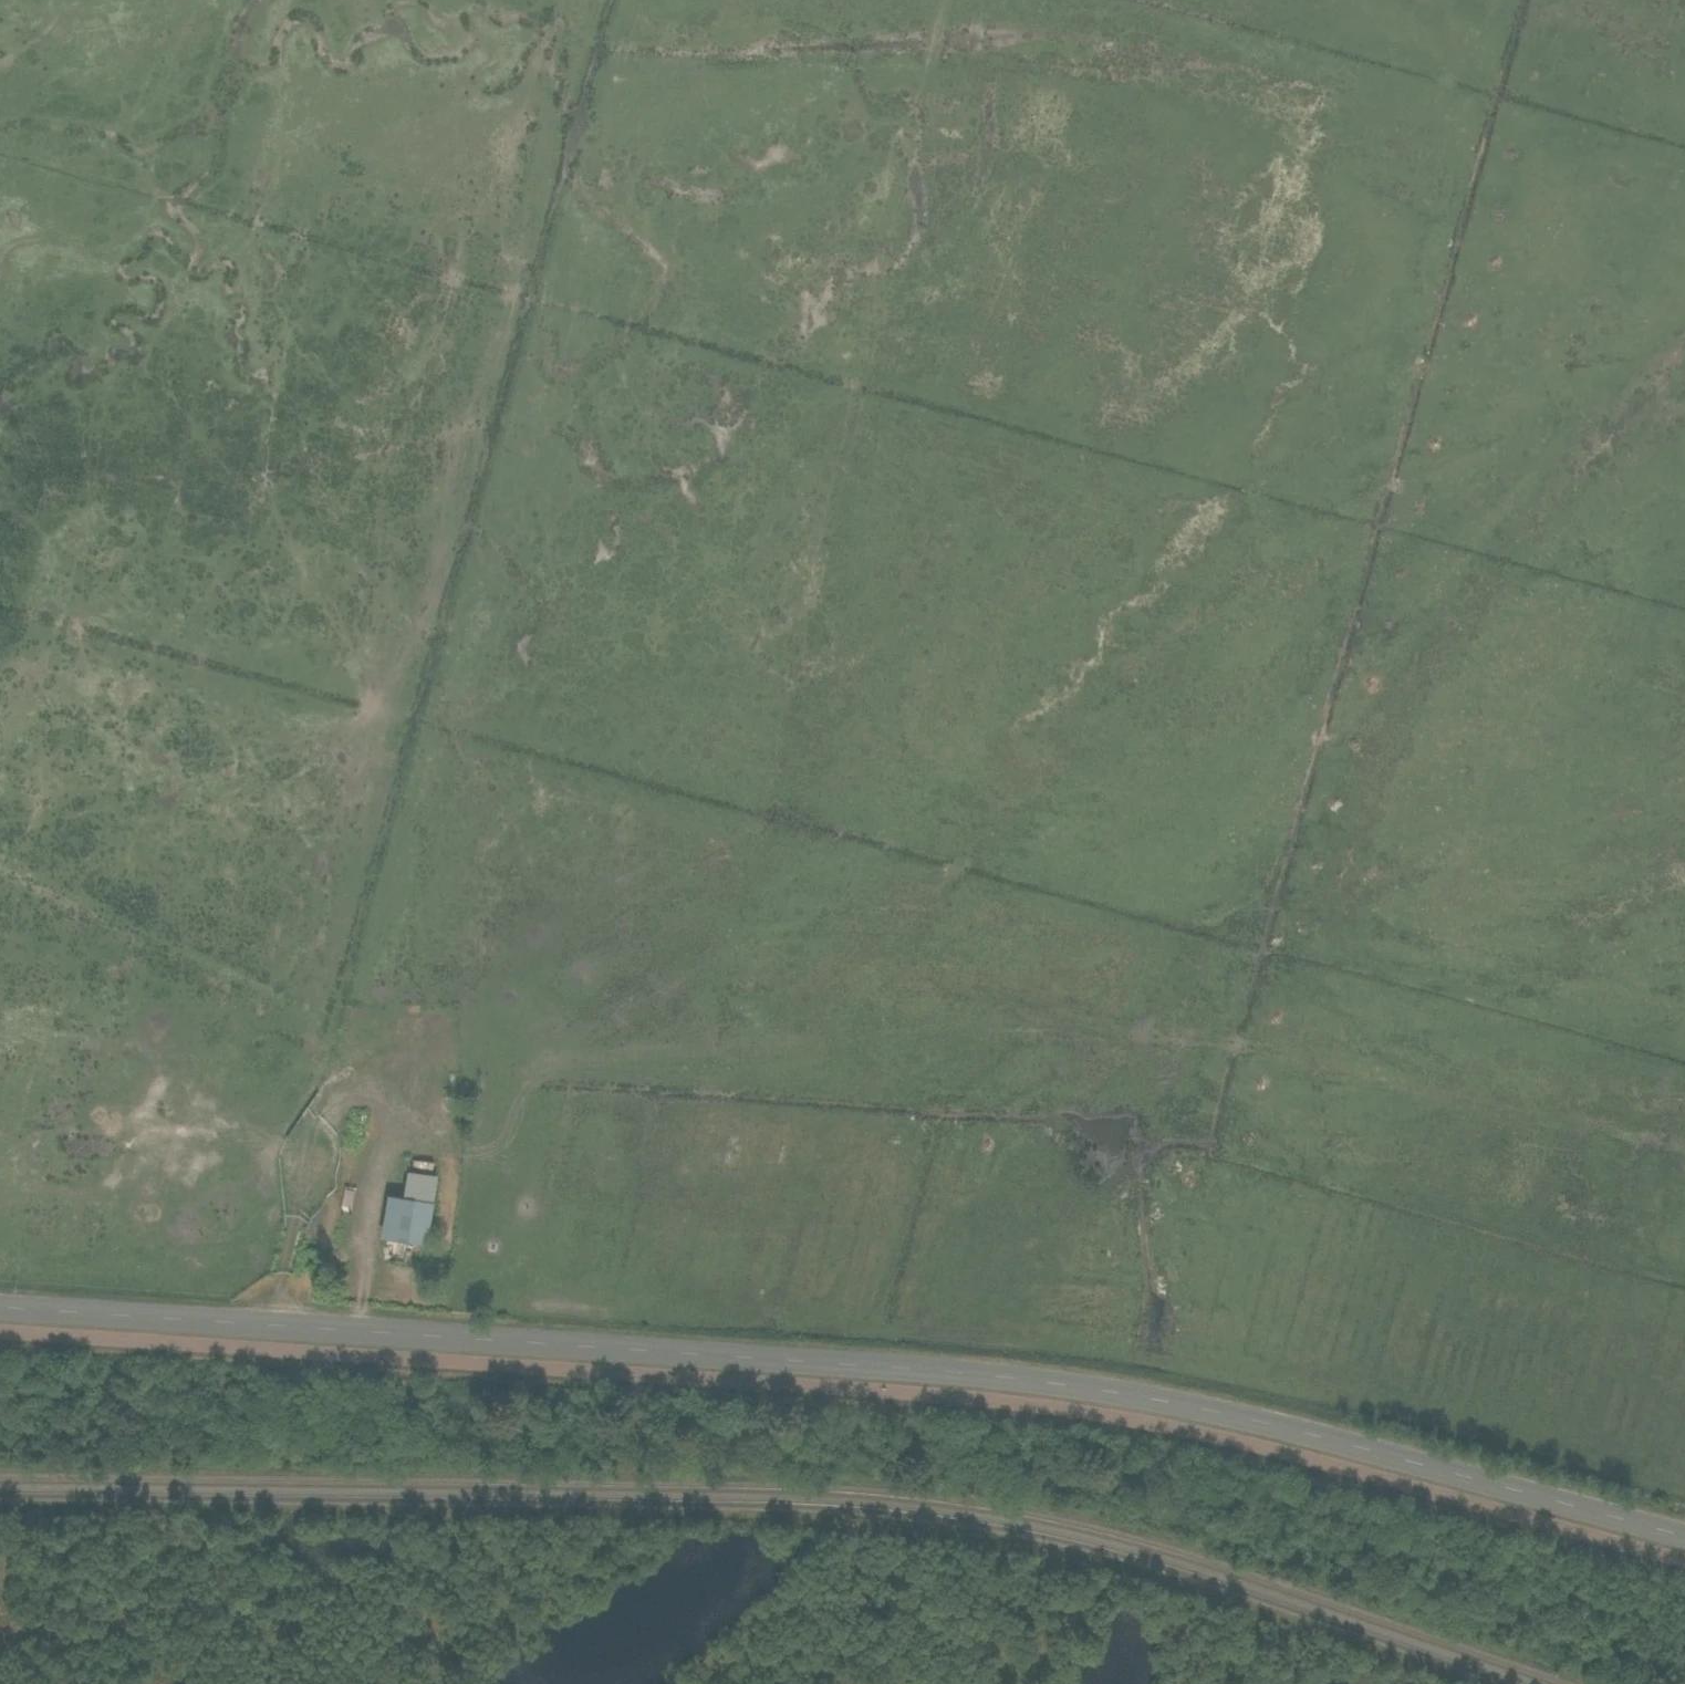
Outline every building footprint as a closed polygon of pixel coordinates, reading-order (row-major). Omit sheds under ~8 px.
[(392,1233),(436,1242),(449,1171),(418,1166),(414,1191),(400,1189),(392,1233)]
